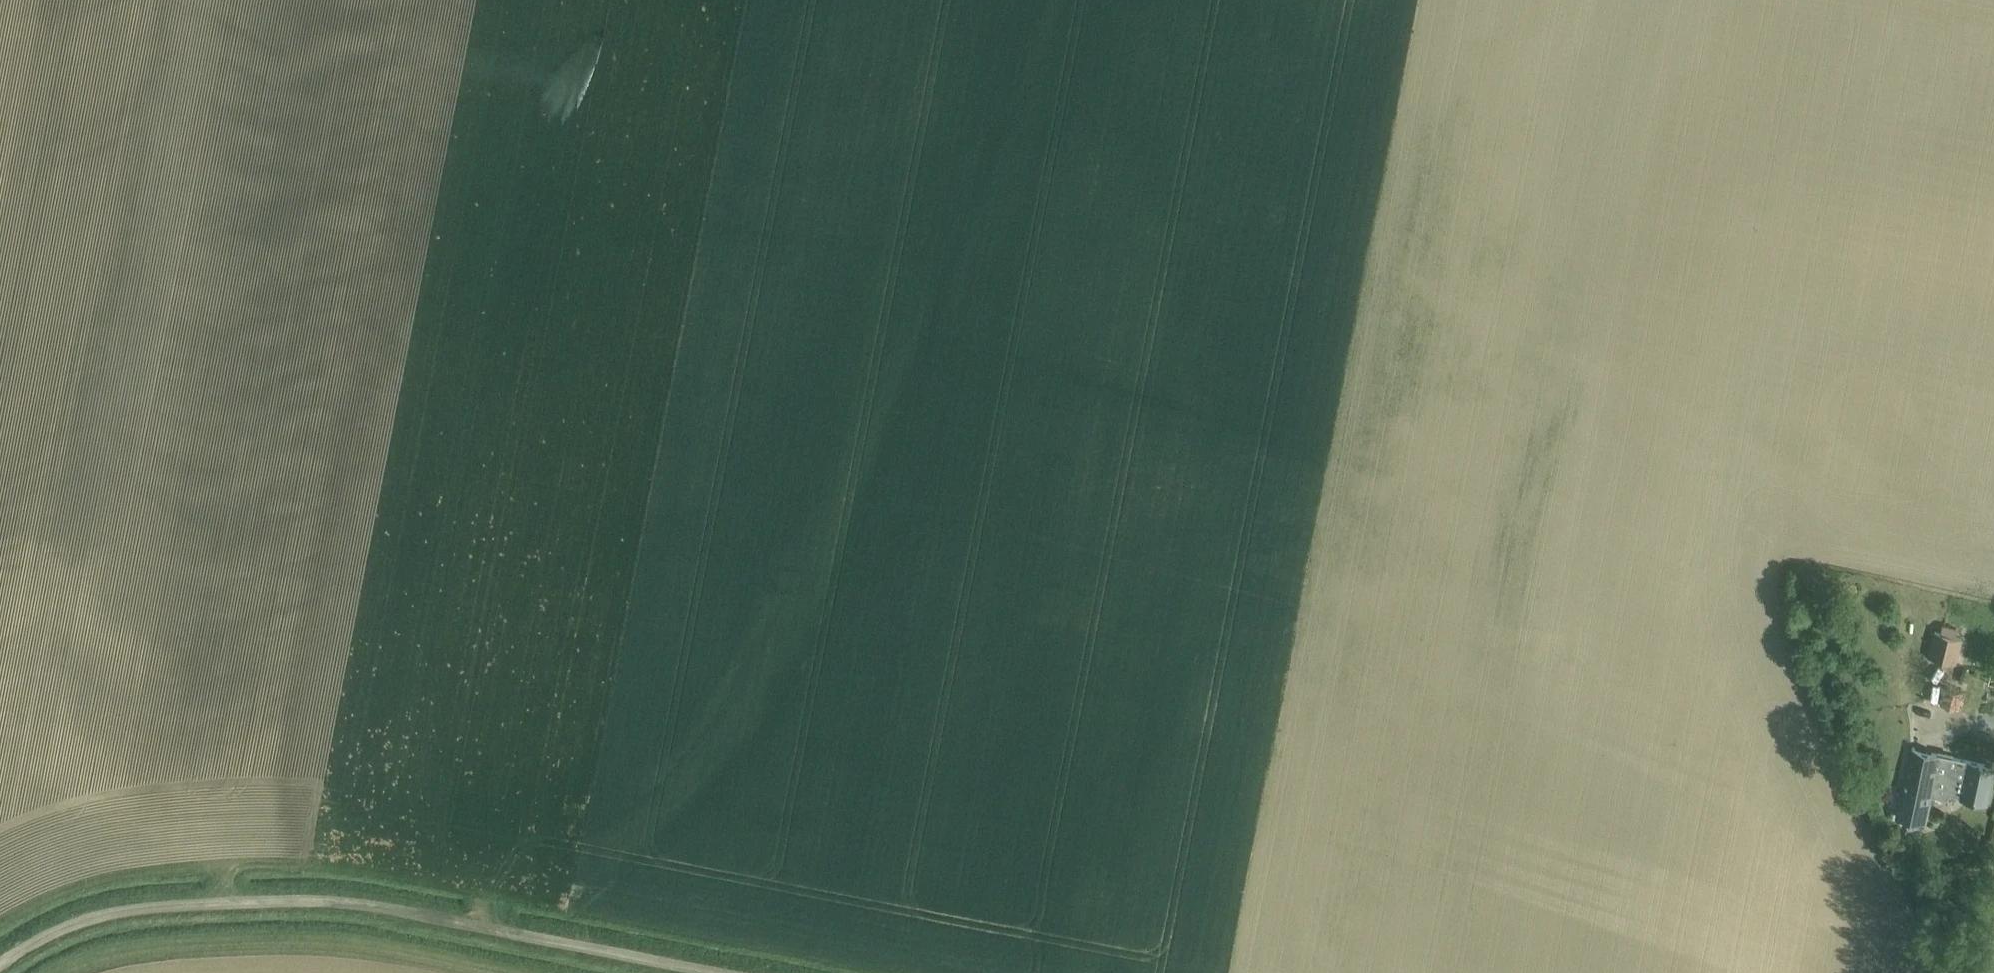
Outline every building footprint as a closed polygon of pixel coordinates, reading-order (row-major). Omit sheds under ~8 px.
[(1942,624),(1940,632),(1955,636),(1957,628),(1942,624)] [(1928,657),(1952,662),(1958,637),(1955,636),(1940,632),(1935,631),(1928,657)] [(1941,703),(1959,707),(1962,692),(1944,688),(1941,703)] [(1945,793),(1960,796),(1985,801),(1992,766),(1934,754),(1910,749),(1896,817),(1923,823),(1929,795),(1945,799),(1945,797),(1944,797),(1945,793)] [(1906,831),(1896,833),(1898,843),(1908,841),(1906,831)]
